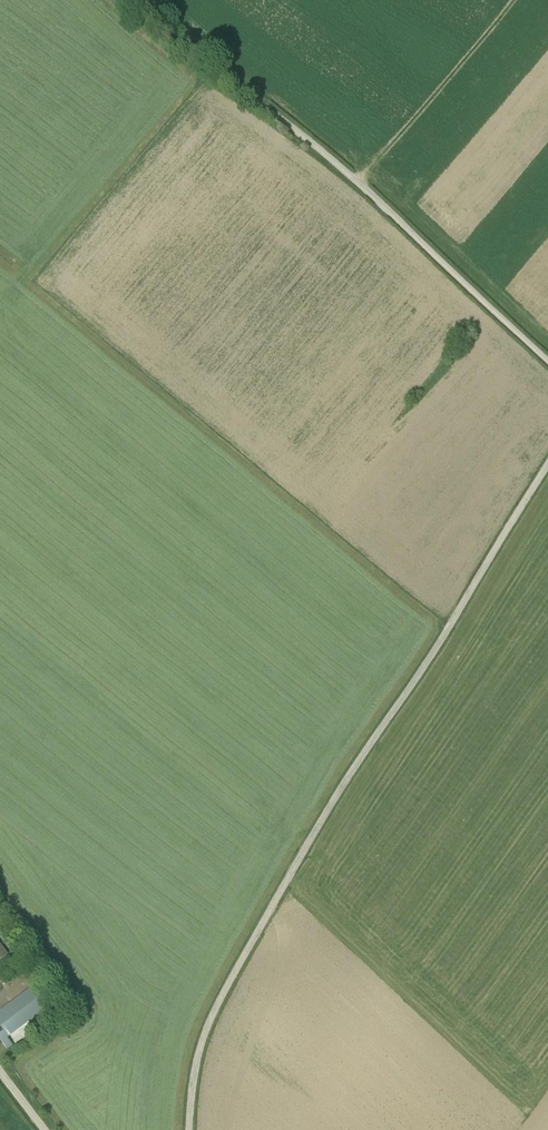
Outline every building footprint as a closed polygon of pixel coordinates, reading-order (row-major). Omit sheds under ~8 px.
[(16,1043),(10,1035),(35,1017),(37,1016),(44,1010),(50,1005),(41,993),(38,996),(33,989),(0,1013),(0,1039),(7,1049),(16,1043)]
